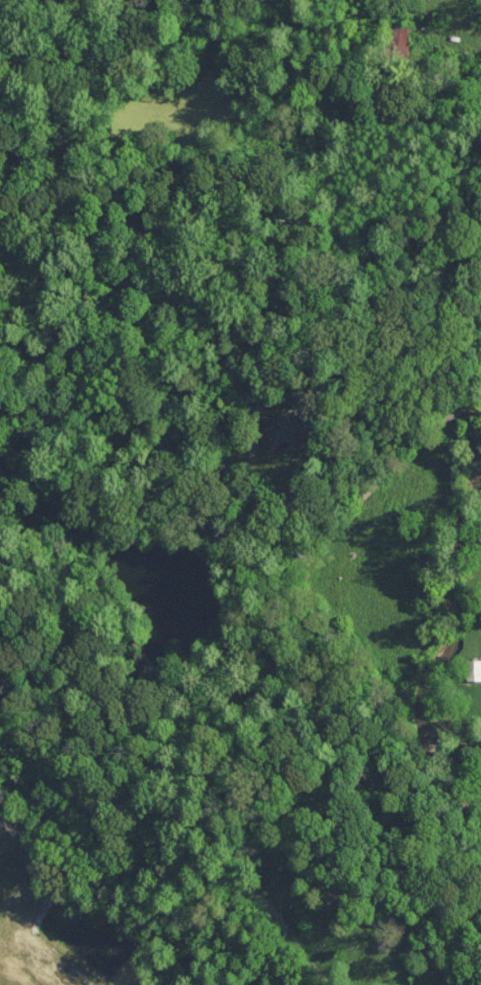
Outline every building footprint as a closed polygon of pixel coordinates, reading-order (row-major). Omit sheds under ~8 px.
[(303,435),(295,414),(265,425),(272,446),(303,435)] [(467,658),(466,679),(480,679),(480,658),(467,658)]
